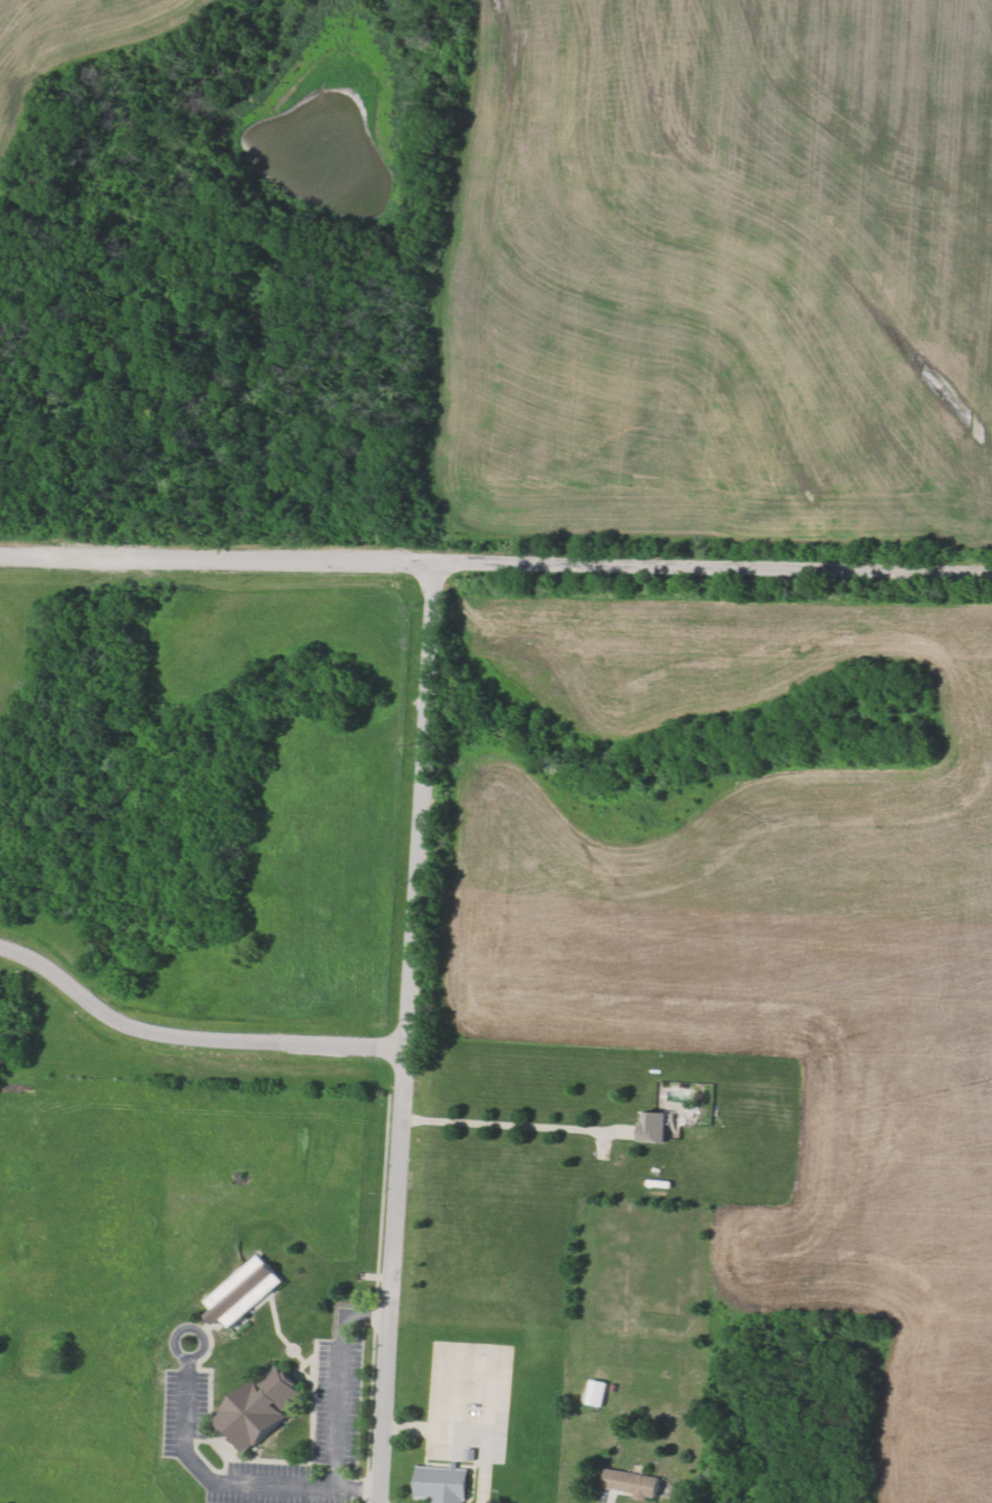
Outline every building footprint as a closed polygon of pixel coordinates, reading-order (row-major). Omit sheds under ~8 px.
[(640,1140),(641,1132),(641,1125),(641,1122),(643,1122),(644,1113),(658,1113),(667,1114),(675,1114),(675,1123),(667,1123),(667,1138),(667,1141),(643,1141),(640,1140)] [(261,1255),(286,1281),(233,1332),(208,1306),(261,1255)] [(281,1365),(311,1400),(245,1457),(215,1421),(281,1365)] [(592,1379),(607,1382),(601,1406),(587,1404),(592,1379)] [(467,1449),(475,1448),(475,1459),(467,1459),(467,1449)] [(464,1496),(464,1502),(435,1502),(435,1496),(417,1496),(417,1467),(451,1467),(451,1460),(458,1460),(458,1466),(467,1466),(467,1496),(464,1496)] [(607,1467),(658,1478),(655,1496),(603,1485),(607,1467)]
